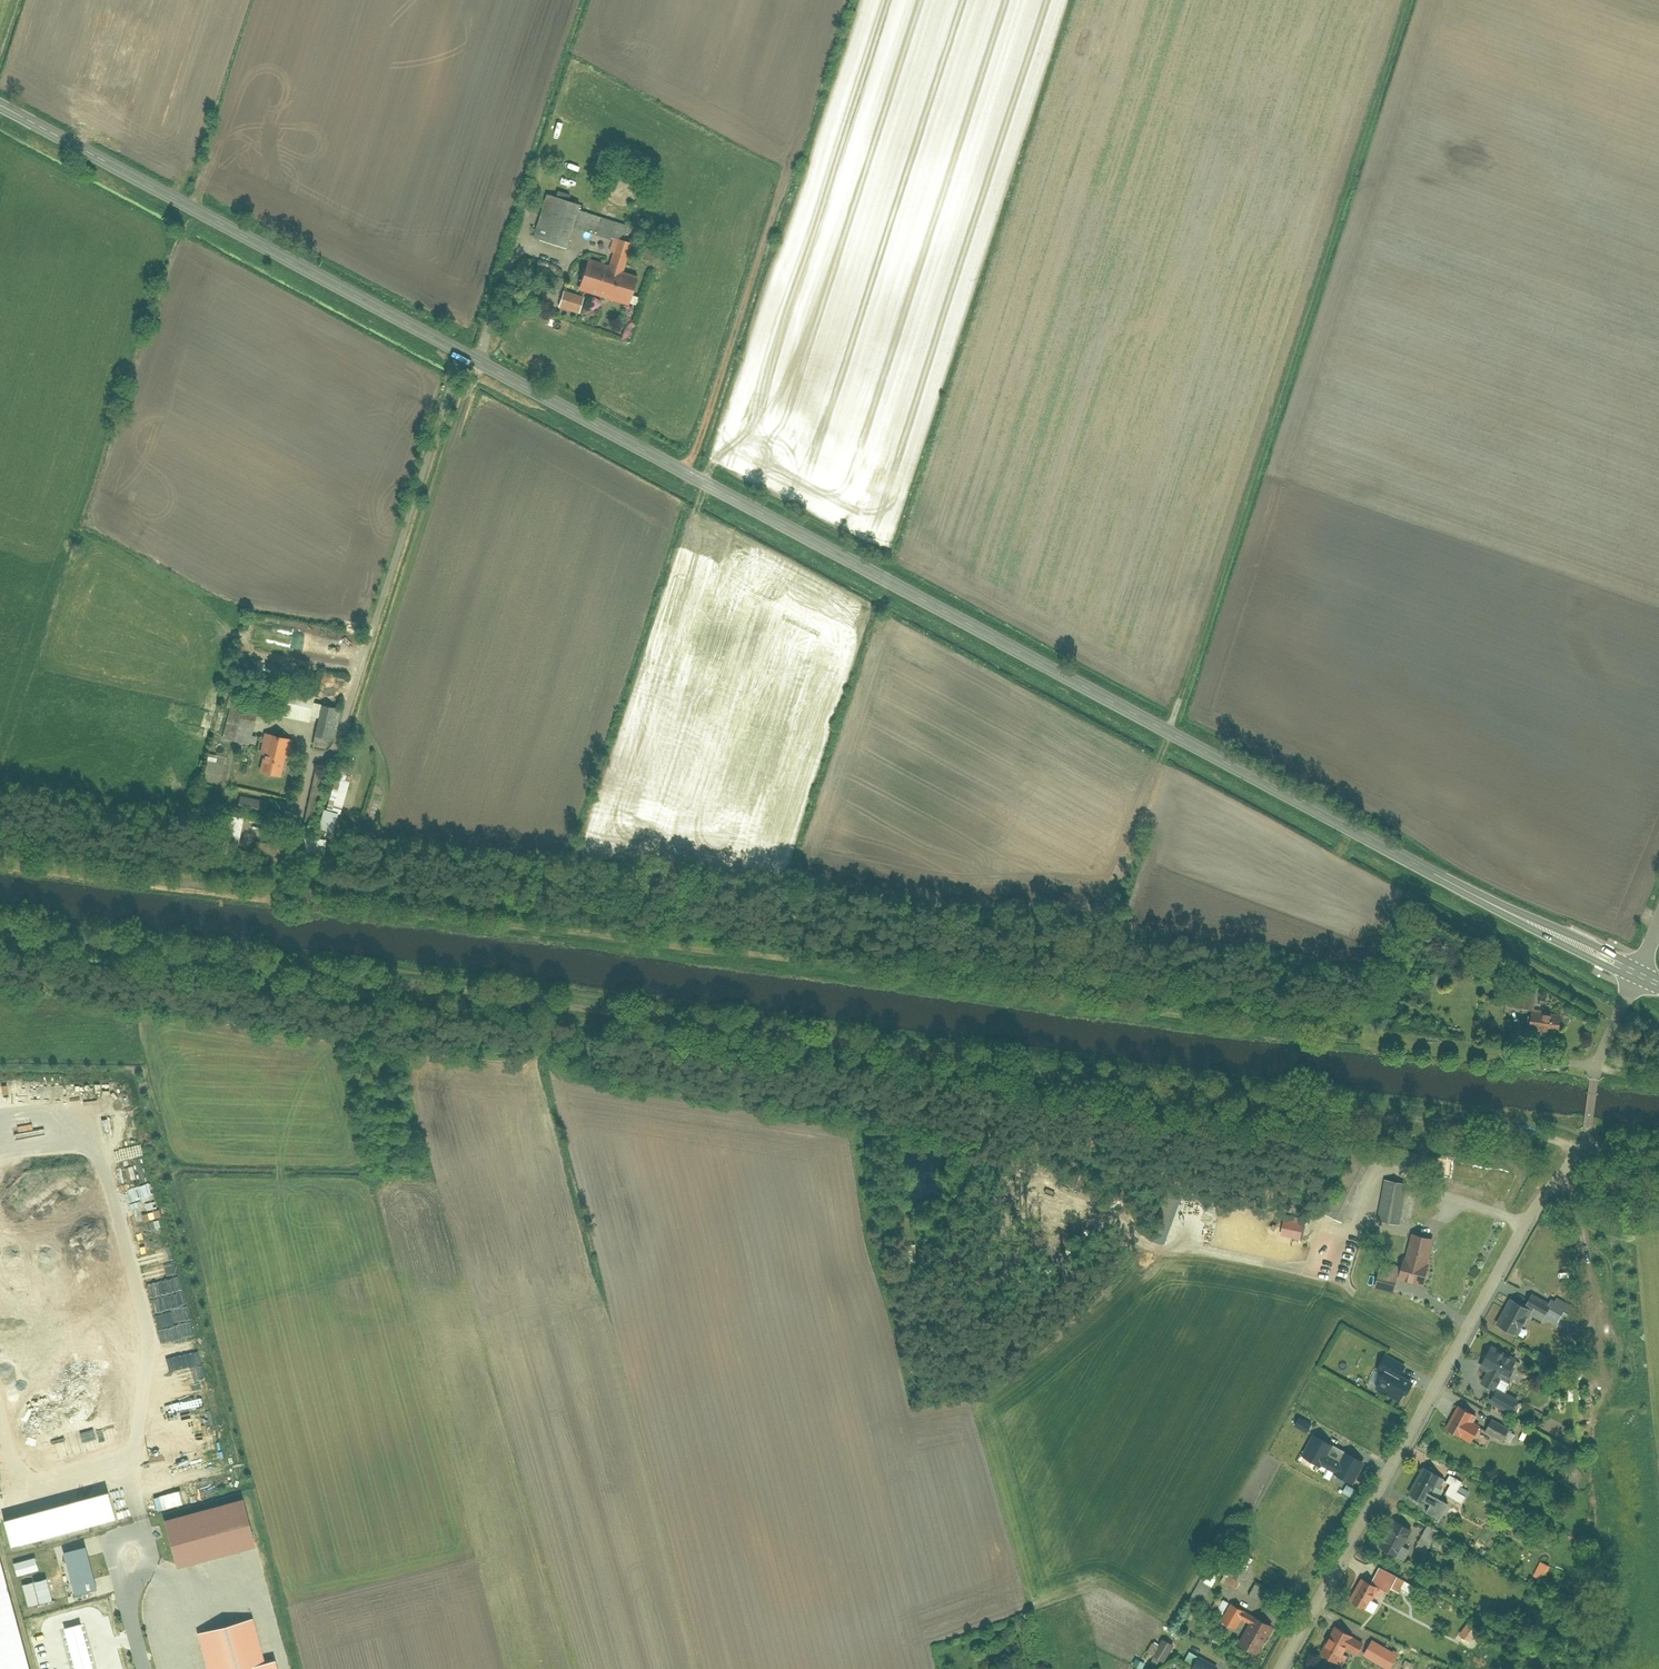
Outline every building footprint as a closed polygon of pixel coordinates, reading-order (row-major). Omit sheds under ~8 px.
[(544,194),(531,239),(566,250),(572,228),(612,239),(624,243),(629,225),(578,210),(580,204),(544,194)] [(605,263),(586,258),(576,291),(627,306),(635,278),(622,274),(630,244),(624,243),(612,239),(605,263)] [(583,296),(562,291),(558,309),(579,314),(583,296)] [(278,690),(273,717),(306,723),(311,697),(278,690)] [(249,746),(258,708),(229,701),(220,739),(249,746)] [(320,707),(314,736),(334,740),(340,711),(320,707)] [(257,772),(280,776),(287,743),(264,738),(257,772)] [(317,828),(329,831),(344,781),(332,778),(317,828)] [(240,796),(237,811),(265,817),(268,802),(240,796)] [(258,848),(244,845),(249,823),(225,817),(217,855),(255,863),(258,848)] [(1526,1030),(1559,1034),(1562,1014),(1534,1011),(1536,994),(1510,991),(1508,1008),(1528,1010),(1526,1030)] [(1384,1182),(1377,1220),(1405,1226),(1413,1187),(1384,1182)] [(1148,1239),(1163,1246),(1181,1201),(1166,1195),(1148,1239)] [(1284,1223),(1282,1236),(1302,1240),(1304,1226),(1284,1223)] [(1421,1285),(1433,1241),(1409,1235),(1399,1268),(1381,1263),(1375,1287),(1394,1292),(1398,1279),(1421,1285)] [(1510,1298),(1495,1324),(1516,1336),(1528,1315),(1541,1323),(1549,1308),(1528,1296),(1523,1306),(1510,1298)] [(1521,1367),(1490,1351),(1480,1369),(1488,1373),(1480,1386),(1493,1393),(1489,1401),(1512,1413),(1522,1394),(1510,1387),(1521,1367)] [(1374,1388),(1397,1400),(1405,1385),(1397,1381),(1404,1366),(1384,1355),(1376,1371),(1382,1374),(1374,1388)] [(1457,1408),(1445,1430),(1470,1444),(1482,1422),(1457,1408)] [(1492,1419),(1483,1435),(1501,1444),(1509,1428),(1492,1419)] [(1504,1442),(1510,1446),(1515,1435),(1509,1432),(1504,1442)] [(1522,1434),(1518,1441),(1523,1443),(1527,1436),(1522,1434)] [(1332,1444),(1314,1435),(1303,1456),(1321,1465),(1322,1463),(1326,1455),(1332,1444)] [(1363,1462),(1346,1453),(1340,1463),(1336,1471),(1335,1473),(1352,1482),(1363,1462)] [(1340,1463),(1326,1455),(1322,1463),(1336,1471),(1340,1463)] [(1424,1470),(1409,1497),(1431,1509),(1446,1482),(1424,1470)] [(1461,1482),(1449,1477),(1446,1483),(1458,1488),(1461,1482)] [(1449,1487),(1444,1496),(1462,1505),(1466,1496),(1449,1487)] [(109,1497),(6,1524),(13,1550),(116,1522),(109,1497)] [(243,1500),(165,1520),(177,1568),(255,1547),(243,1500)] [(1394,1522),(1379,1551),(1397,1561),(1412,1532),(1394,1522)] [(1427,1527),(1414,1550),(1425,1556),(1438,1533),(1427,1527)] [(85,1547),(62,1553),(73,1596),(96,1590),(85,1547)] [(0,1560),(0,1668),(28,1668),(0,1560)] [(1402,1581),(1370,1565),(1363,1578),(1395,1595),(1402,1581)] [(24,1603),(46,1596),(39,1573),(17,1580),(24,1603)] [(1258,1578),(1249,1597),(1269,1606),(1278,1587),(1258,1578)] [(1360,1580),(1348,1601),(1366,1611),(1378,1590),(1360,1580)] [(1238,1645),(1255,1656),(1272,1629),(1231,1604),(1220,1622),(1243,1636),(1238,1645)] [(199,1634),(208,1668),(278,1668),(276,1663),(264,1666),(252,1621),(199,1634)] [(74,1668),(93,1668),(82,1625),(64,1630),(74,1668)] [(1467,1627),(1459,1639),(1469,1647),(1477,1635),(1467,1627)] [(1333,1628),(1319,1655),(1343,1667),(1356,1640),(1333,1628)] [(1372,1642),(1364,1656),(1387,1668),(1390,1668),(1398,1656),(1372,1642)] [(1167,1643),(1163,1650),(1173,1656),(1177,1649),(1167,1643)]
